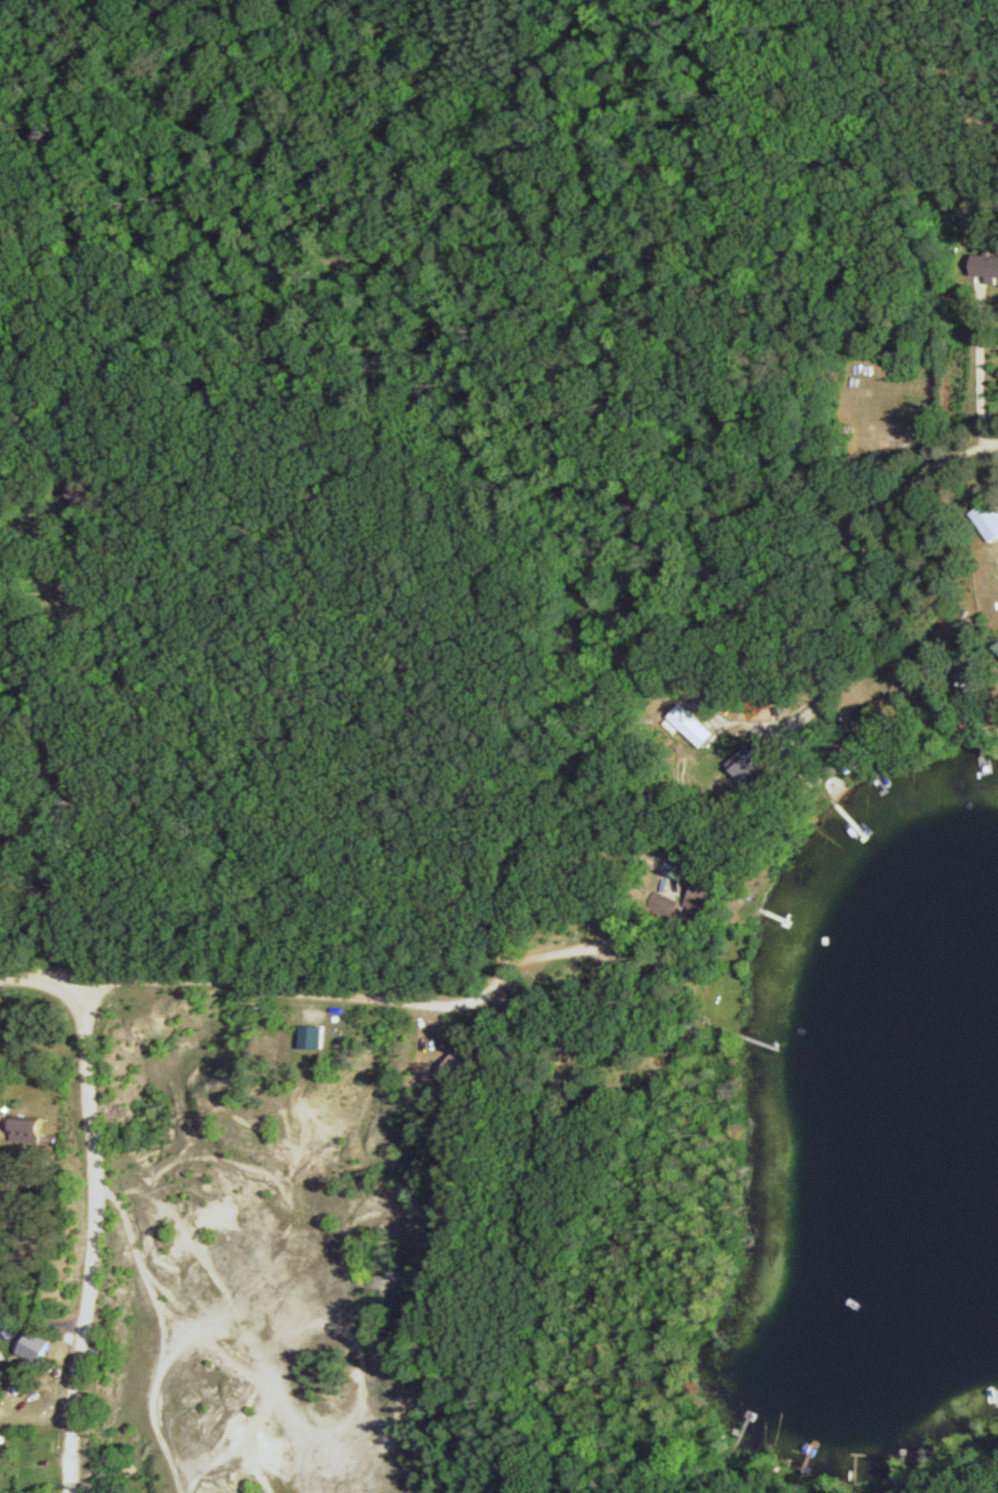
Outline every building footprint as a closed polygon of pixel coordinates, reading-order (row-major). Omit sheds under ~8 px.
[(978,254),(978,277),(997,277),(997,254),(978,254)] [(992,495),(978,520),(997,531),(997,499),(992,495)] [(673,717),(708,747),(720,732),(686,702),(673,717)] [(307,1048),(332,1048),(332,1025),(307,1025),(307,1048)] [(18,1139),(49,1142),(52,1117),(21,1114),(20,1124),(12,1123),(13,1116),(8,1116),(6,1131),(19,1132),(18,1139)]
